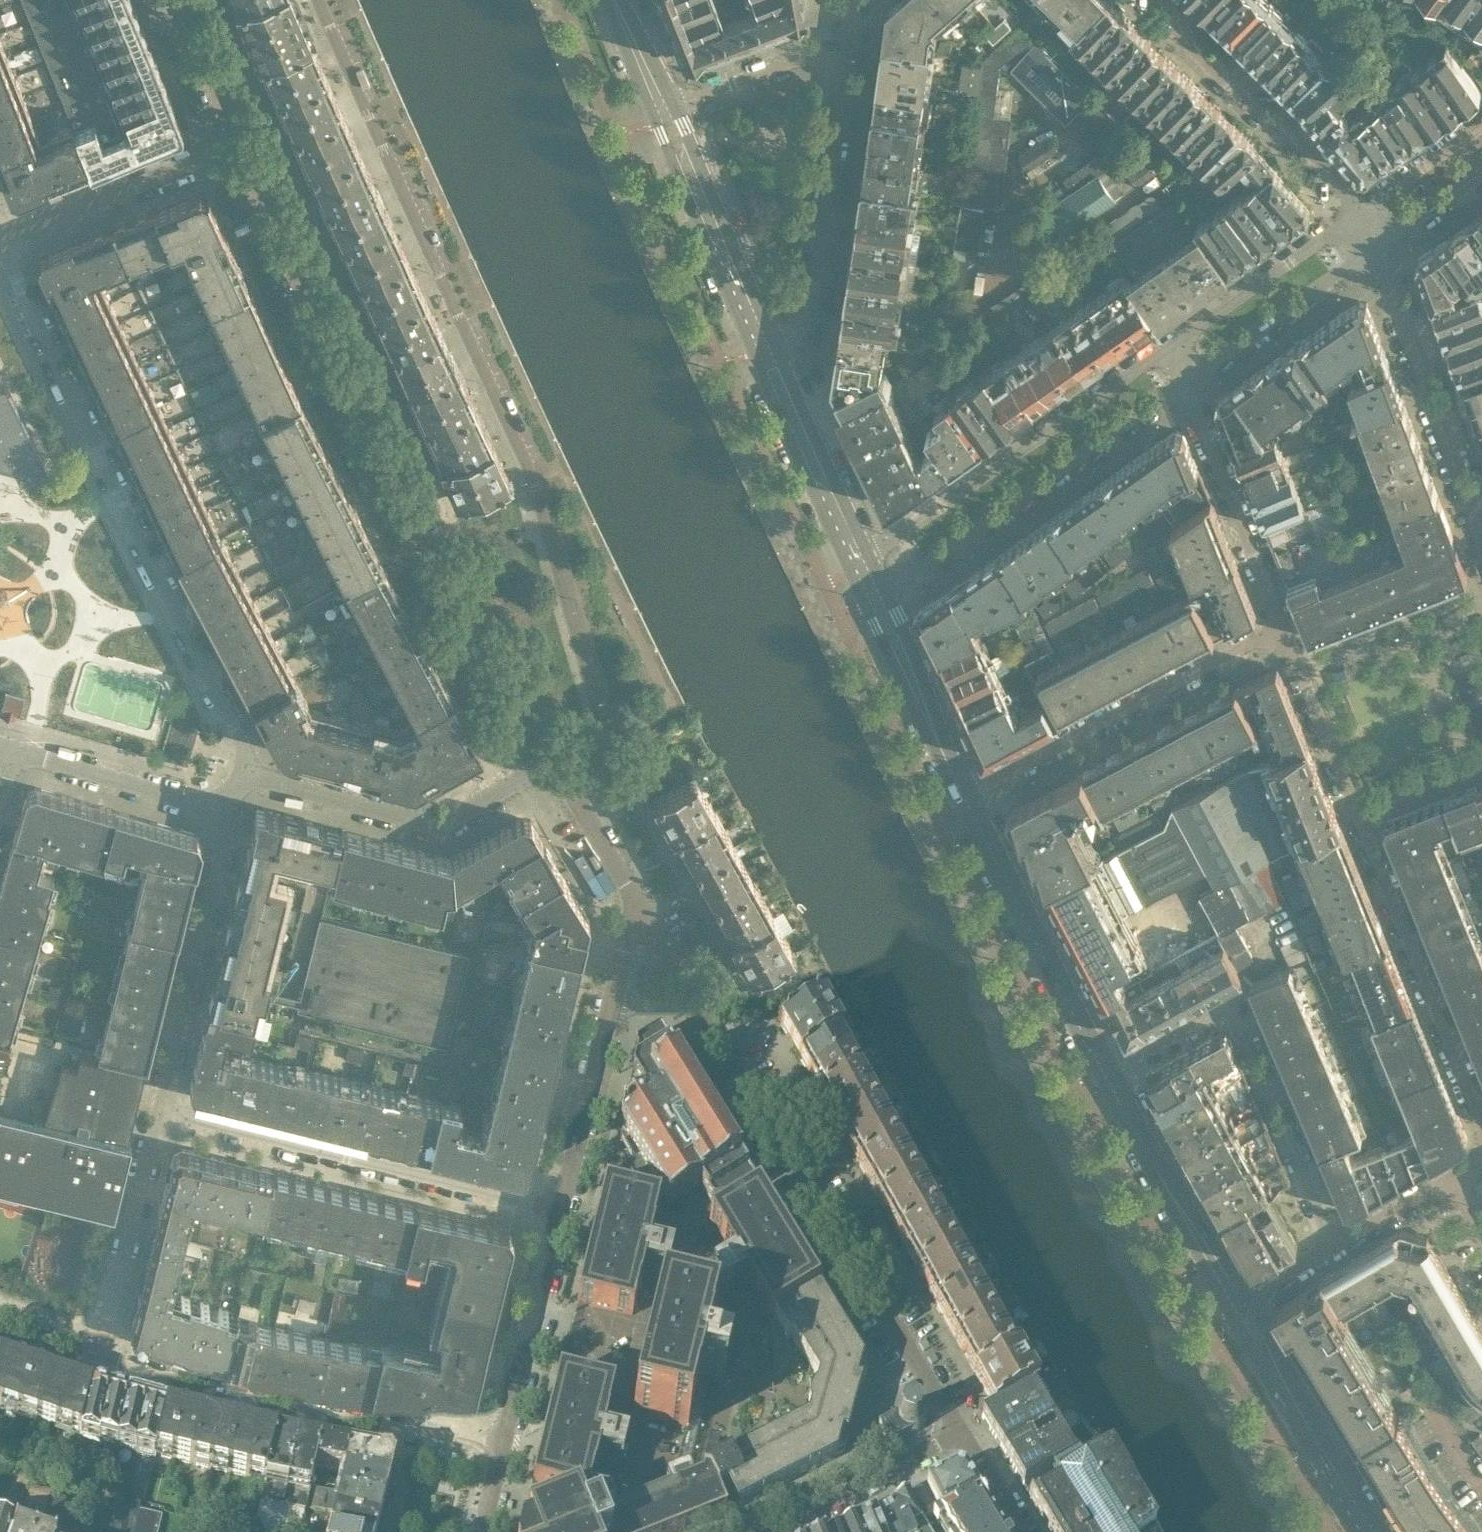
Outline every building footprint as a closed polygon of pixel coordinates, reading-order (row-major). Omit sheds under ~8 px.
[(48,63),(25,6),(23,0),(0,0),(0,168),(10,193),(18,196),(65,177),(66,178),(90,168),(67,110),(53,75),(48,63)] [(25,6),(48,63),(140,26),(130,0),(23,0),(25,6)] [(236,8),(255,0),(232,0),(236,8)] [(236,8),(242,24),(295,1),(294,0),(255,0),(236,8)] [(732,0),(664,0),(660,1),(674,38),(737,13),(732,0)] [(737,13),(749,8),(771,0),(732,0),(737,13)] [(749,8),(758,32),(799,16),(804,15),(802,0),(771,0),(749,8)] [(888,8),(932,31),(935,28),(937,31),(939,29),(937,26),(946,18),(930,0),(897,0),(888,8)] [(946,18),(965,3),(962,0),(930,0),(946,18)] [(1048,5),(1062,18),(1080,0),(1053,0),(1048,5)] [(1062,18),(1076,32),(1108,0),(1080,0),(1062,18)] [(1076,32),(1076,34),(1073,37),(1086,51),(1090,47),(1124,13),(1111,0),(1108,0),(1076,32)] [(1208,12),(1219,0),(1195,0),(1208,12)] [(1208,12),(1220,25),(1244,0),(1219,0),(1208,12)] [(1220,25),(1233,38),(1266,3),(1263,0),(1244,0),(1220,25)] [(1270,0),(1266,3),(1233,38),(1247,50),(1279,17),(1271,9),(1275,5),(1270,0)] [(1406,2),(1413,7),(1416,5),(1421,9),(1423,6),(1429,9),(1434,3),(1438,6),(1443,0),(1407,0),(1406,2)] [(1438,6),(1433,14),(1443,21),(1448,13),(1453,17),(1449,23),(1453,26),(1457,19),(1459,21),(1475,0),(1443,0),(1438,6)] [(1481,36),(1481,0),(1475,0),(1459,21),(1455,27),(1466,34),(1470,28),(1475,32),(1481,36)] [(295,1),(242,24),(250,41),(302,18),(295,1)] [(758,32),(749,8),(737,13),(674,38),(683,61),(758,32)] [(932,31),(888,8),(884,44),(929,50),(932,31)] [(1124,13),(1090,47),(1086,51),(1099,63),(1137,26),(1124,13)] [(1279,17),(1247,50),(1247,51),(1259,63),(1292,29),(1296,26),(1292,21),(1288,25),(1279,17)] [(302,18),(250,41),(259,62),(311,40),(302,18)] [(1004,18),(995,26),(1003,34),(1011,26),(1004,18)] [(1364,25),(1358,19),(1353,24),(1359,30),(1364,25)] [(174,110),(140,26),(48,63),(53,75),(67,110),(90,168),(90,169),(136,150),(128,128),(174,110)] [(1003,34),(995,26),(986,34),(994,42),(1003,34)] [(1113,77),(1150,39),(1137,26),(1099,63),(1113,77)] [(978,248),(984,206),(982,206),(997,94),(992,93),(996,67),(1007,57),(1018,46),(1028,37),(1018,27),(983,59),(982,65),(978,92),(950,283),(966,285),(972,247),(978,248)] [(1292,29),(1259,63),(1272,76),(1305,42),(1308,38),(1304,34),(1301,38),(1292,29)] [(1348,42),(1341,34),(1332,41),(1340,49),(1348,42)] [(1285,88),(1322,51),(1324,48),(1312,36),(1308,38),(1305,42),(1272,76),(1285,88)] [(1091,98),(1054,61),(1036,44),(1035,45),(1028,37),(1018,46),(1026,55),(1017,65),(1015,66),(1040,90),(1059,109),(1072,96),(1079,102),(1076,106),(1079,109),(1091,98)] [(1052,38),(1044,46),(1052,54),(1060,47),(1052,38)] [(950,52),(951,40),(940,39),(939,51),(950,52)] [(1130,86),(1164,52),(1150,39),(1113,77),(1093,95),(1121,122),(1135,109),(1122,95),(1126,90),(1130,86)] [(311,40),(259,62),(267,80),(319,58),(311,40)] [(1296,99),(1333,65),(1341,58),(1327,45),(1324,48),(1322,51),(1285,88),(1296,99)] [(1018,46),(1007,57),(1015,66),(1017,65),(1026,55),(1018,46)] [(931,54),(883,48),(880,70),(928,77),(931,54)] [(1430,54),(1434,60),(1465,103),(1481,92),(1450,48),(1441,55),(1436,49),(1430,54)] [(1143,99),(1177,66),(1164,52),(1130,86),(1126,90),(1140,104),(1143,99)] [(1476,59),(1474,56),(1471,52),(1465,61),(1468,65),(1476,59)] [(319,58),(267,80),(275,99),(327,77),(319,58)] [(1471,70),(1480,64),(1476,59),(1468,65),(1471,70)] [(1465,103),(1434,60),(1425,67),(1420,61),(1412,66),(1417,73),(1447,115),(1465,103)] [(978,92),(982,65),(962,62),(959,89),(978,92)] [(1481,69),(1481,67),(1480,64),(1471,70),(1474,75),(1481,69)] [(1333,65),(1296,99),(1308,113),(1346,79),(1333,65)] [(1191,79),(1177,66),(1143,99),(1157,113),(1191,79)] [(928,77),(880,70),(877,90),(925,97),(928,77)] [(1447,115),(1417,73),(1408,79),(1403,73),(1396,78),(1402,86),(1431,127),(1447,115)] [(327,77),(275,99),(284,118),(335,95),(327,77)] [(1191,79),(1157,113),(1153,117),(1167,131),(1171,127),(1204,92),(1191,79)] [(1346,79),(1308,113),(1321,127),(1343,108),(1340,105),(1356,92),(1355,90),(1346,79)] [(1431,127),(1402,86),(1393,93),(1388,88),(1381,92),(1384,98),(1413,139),(1431,127)] [(937,98),(925,97),(877,90),(873,113),(926,121),(934,123),(937,98)] [(1204,92),(1171,127),(1167,131),(1181,144),(1185,140),(1218,106),(1204,92)] [(335,95),(284,118),(291,136),(343,113),(335,95)] [(1105,112),(1091,98),(1079,109),(1094,124),(1105,112)] [(1413,139),(1384,98),(1376,104),(1372,98),(1364,104),(1365,107),(1397,151),(1413,139)] [(1218,106),(1185,140),(1181,144),(1194,158),(1198,153),(1232,119),(1218,106)] [(1397,151),(1365,107),(1350,117),(1382,161),(1397,151)] [(1343,108),(1321,127),(1359,171),(1367,172),(1382,161),(1350,117),(1343,108)] [(174,110),(128,128),(136,150),(177,134),(180,133),(182,129),(181,127),(174,110)] [(1105,112),(1094,124),(1111,141),(1122,129),(1105,112)] [(343,113),(291,136),(300,154),(351,131),(343,113)] [(922,144),(926,121),(873,113),(870,136),(922,144)] [(1232,119),(1198,153),(1194,158),(1198,162),(1202,158),(1211,166),(1246,133),(1232,119)] [(1108,143),(1105,147),(1116,157),(1133,139),(1129,135),(1122,129),(1111,141),(1108,143)] [(351,131),(300,154),(308,172),(359,149),(351,131)] [(1246,133),(1211,166),(1209,167),(1213,172),(1216,170),(1225,179),(1243,164),(1241,162),(1259,148),(1247,134),(1246,133)] [(1022,166),(1024,170),(1058,149),(1049,135),(1019,154),(1025,164),(1022,166)] [(919,167),(922,144),(870,136),(867,159),(914,166),(919,167)] [(1115,175),(1149,151),(1141,142),(1108,165),(1115,175)] [(1275,166),(1259,148),(1241,162),(1243,164),(1247,170),(1249,168),(1259,180),(1260,179),(1275,166)] [(316,192),(367,169),(359,149),(308,172),(316,192)] [(1065,177),(1073,189),(1107,167),(1107,166),(1099,154),(1065,177)] [(913,174),(914,166),(867,159),(863,182),(916,190),(918,175),(913,174)] [(1310,205),(1275,166),(1260,179),(1294,223),(1309,212),(1310,205)] [(1107,167),(1073,189),(1023,223),(1040,248),(1123,191),(1107,167)] [(367,169),(316,192),(324,208),(375,186),(367,169)] [(1294,223),(1260,179),(1259,180),(1245,191),(1278,234),(1294,223)] [(917,215),(921,190),(916,190),(863,182),(860,207),(917,215)] [(375,186),(324,208),(332,227),(384,205),(375,186)] [(382,561),(296,391),(229,242),(207,193),(206,193),(199,191),(199,190),(156,207),(113,224),(157,323),(163,334),(166,341),(174,359),(176,363),(184,381),(191,394),(208,430),(225,466),(225,467),(239,496),(242,503),(249,516),(261,539),(278,572),(292,600),(295,606),(312,597),(319,594),(339,583),(343,582),(382,561)] [(1278,234),(1245,191),(1244,190),(1228,200),(1261,246),(1278,234)] [(1228,269),(1195,223),(1177,196),(1147,218),(1165,244),(1198,291),(1228,269)] [(1261,246),(1228,200),(1212,211),(1246,257),(1261,246)] [(1198,291),(1165,244),(1147,218),(1137,204),(1097,231),(1106,244),(1126,274),(1158,319),(1198,291)] [(384,205),(332,227),(341,246),(392,223),(384,205)] [(918,215),(917,215),(860,207),(856,229),(913,238),(915,238),(918,215)] [(1246,257),(1212,211),(1195,223),(1228,269),(1246,257)] [(1469,222),(1481,241),(1481,212),(1469,222)] [(1450,235),(1478,273),(1481,271),(1481,241),(1469,222),(1450,235)] [(392,223),(341,246),(349,263),(400,241),(392,223)] [(432,653),(426,643),(399,593),(394,583),(382,561),(343,582),(339,583),(319,594),(312,597),(295,606),(292,600),(278,572),(261,539),(249,516),(242,503),(239,496),(225,467),(225,466),(208,430),(191,394),(184,381),(176,363),(174,359),(166,341),(163,334),(157,323),(132,270),(113,224),(103,228),(89,234),(89,235),(41,254),(38,262),(48,283),(56,299),(55,299),(172,550),(176,549),(180,557),(176,559),(253,703),(262,718),(276,745),(282,750),(291,752),(291,753),(360,772),(361,771),(413,785),(481,747),(480,744),(452,694),(453,693),(448,683),(442,673),(437,663),(432,653)] [(913,238),(856,229),(853,252),(903,260),(905,246),(912,247),(913,238)] [(1450,235),(1432,247),(1459,285),(1461,285),(1478,273),(1450,235)] [(400,241),(349,263),(357,283),(408,260),(400,241)] [(1416,264),(1432,308),(1457,299),(1453,288),(1459,285),(1432,247),(1419,257),(1416,264)] [(903,260),(853,252),(850,275),(906,283),(907,275),(901,274),(903,260)] [(408,260),(357,283),(366,301),(417,278),(408,260)] [(1158,319),(1126,274),(1109,286),(1140,331),(1140,330),(1141,331),(1158,319)] [(906,283),(850,275),(846,297),(895,305),(898,291),(904,292),(906,283)] [(417,278),(366,301),(374,319),(425,297),(417,278)] [(1140,331),(1109,286),(1093,298),(1123,342),(1140,331)] [(1432,308),(1440,328),(1481,312),(1481,307),(1477,292),(1457,299),(1432,308)] [(425,297),(374,319),(382,338),(433,315),(425,297)] [(895,305),(846,297),(843,320),(890,328),(899,329),(901,320),(893,319),(895,305)] [(1123,342),(1093,298),(1074,311),(1106,355),(1105,355),(1123,342)] [(1352,422),(1358,420),(1404,404),(1366,302),(1359,299),(1296,344),(1323,382),(1353,361),(1366,376),(1350,383),(1362,416),(1351,420),(1352,422)] [(1106,355),(1074,311),(1056,324),(1088,368),(1106,355)] [(1440,328),(1446,346),(1481,333),(1481,312),(1440,328)] [(433,315),(382,338),(390,355),(441,333),(433,315)] [(890,328),(843,320),(839,343),(879,350),(887,351),(890,328)] [(1088,368),(1056,324),(1039,336),(1070,379),(1071,380),(1088,368)] [(441,333),(390,355),(398,373),(449,351),(441,333)] [(1446,346),(1453,364),(1481,354),(1481,333),(1446,346)] [(1070,379),(1039,336),(1022,348),(1053,391),(1070,379)] [(879,350),(839,343),(836,366),(877,374),(882,371),(883,371),(878,361),(879,350)] [(1296,344),(1281,354),(1308,395),(1311,400),(1327,389),(1323,382),(1296,344)] [(1053,391),(1022,348),(1004,360),(1036,405),(1035,404),(1053,391)] [(449,351),(398,373),(407,391),(458,368),(449,351)] [(1281,354),(1231,390),(1261,435),(1271,428),(1268,424),(1285,412),(1288,416),(1303,405),(1300,401),(1308,395),(1281,354)] [(1453,364),(1461,383),(1481,376),(1481,354),(1453,364)] [(1036,405),(1004,360),(987,372),(1018,417),(1036,405)] [(899,404),(926,391),(927,391),(944,382),(931,363),(888,384),(846,404),(839,407),(848,428),(899,404)] [(846,404),(888,384),(882,371),(877,374),(836,366),(834,380),(840,392),(846,404)] [(458,368),(407,391),(415,410),(466,387),(458,368)] [(13,466),(20,479),(46,466),(0,372),(0,462),(13,466)] [(1018,417),(987,372),(977,379),(974,374),(967,379),(1002,428),(1018,417)] [(1461,383),(1467,399),(1481,393),(1481,376),(1461,383)] [(1002,428),(967,379),(950,391),(985,440),(1002,428)] [(985,440),(950,391),(944,382),(927,391),(926,391),(937,406),(946,418),(969,451),(985,440)] [(466,387),(415,410),(424,428),(475,405),(466,387)] [(1218,398),(1216,406),(1235,454),(1266,441),(1261,435),(1231,390),(1218,398)] [(904,423),(937,406),(926,391),(899,404),(848,428),(857,446),(904,423)] [(1467,399),(1472,414),(1481,410),(1481,393),(1467,399)] [(1334,395),(1333,411),(1346,412),(1347,396),(1334,395)] [(1404,404),(1358,420),(1365,439),(1411,422),(1404,404)] [(475,405),(424,428),(432,445),(483,423),(475,405)] [(1472,414),(1477,428),(1481,426),(1481,410),(1472,414)] [(1318,415),(1307,422),(1314,433),(1325,427),(1318,415)] [(969,451),(946,418),(929,429),(940,444),(953,463),(969,451)] [(1411,422),(1365,439),(1379,477),(1425,459),(1411,422)] [(483,423),(432,445),(441,465),(492,442),(483,423)] [(904,423),(857,446),(874,482),(917,462),(921,457),(904,423)] [(1298,426),(1306,446),(1314,442),(1306,423),(1298,426)] [(1198,469),(1184,432),(1176,428),(1100,482),(1125,515),(1173,481),(1198,469)] [(1266,441),(1235,454),(1242,471),(1283,455),(1275,438),(1266,441)] [(492,442),(441,465),(449,483),(500,461),(492,442)] [(940,444),(921,457),(917,462),(930,478),(953,463),(940,444)] [(1317,450),(1305,454),(1310,465),(1321,461),(1317,450)] [(1283,455),(1242,471),(1250,490),(1290,474),(1283,455)] [(1425,459),(1379,477),(1393,513),(1438,497),(1425,459)] [(500,461),(449,483),(457,500),(509,478),(500,461)] [(1320,461),(1310,466),(1312,471),(1313,471),(1323,467),(1320,461)] [(917,462),(874,482),(885,503),(886,505),(890,507),(930,478),(917,462)] [(1340,470),(1327,474),(1330,481),(1342,477),(1340,470)] [(1290,474),(1250,490),(1257,507),(1298,491),(1290,474)] [(1100,482),(1047,519),(1073,555),(1126,518),(1125,515),(1100,482)] [(1196,486),(1190,491),(1198,501),(1204,496),(1196,486)] [(1198,501),(1190,491),(1184,495),(1191,505),(1198,501)] [(1298,491),(1257,507),(1264,525),(1265,525),(1265,526),(1304,510),(1304,509),(1305,509),(1298,491)] [(1191,505),(1184,495),(1178,500),(1185,510),(1191,505)] [(1407,551),(1322,585),(1317,573),(1288,584),(1309,637),(1467,576),(1457,546),(1455,547),(1451,537),(1453,536),(1438,497),(1393,513),(1393,514),(1407,551)] [(1185,510),(1178,500),(1172,505),(1179,515),(1185,510)] [(1223,531),(1211,501),(1171,529),(1179,549),(1223,531)] [(1351,501),(1339,506),(1343,516),(1355,511),(1351,501)] [(1163,511),(1157,515),(1165,525),(1171,521),(1163,511)] [(1157,515),(1151,520),(1159,530),(1165,525),(1157,515)] [(1047,519),(1000,553),(1015,572),(1027,593),(1075,559),(1073,555),(1047,519)] [(1159,530),(1151,520),(1145,525),(1153,535),(1159,530)] [(1267,526),(1274,543),(1288,538),(1281,520),(1267,526)] [(1153,535),(1145,525),(1139,529),(1146,539),(1153,535)] [(1231,551),(1223,531),(1179,549),(1186,566),(1231,551)] [(1130,536),(1124,541),(1132,551),(1137,546),(1130,536)] [(1124,541),(1118,545),(1125,555),(1132,551),(1124,541)] [(1154,544),(1143,550),(1146,556),(1157,551),(1154,544)] [(1125,555),(1118,545),(1112,550),(1119,560),(1125,555)] [(1287,549),(1276,554),(1284,574),(1295,569),(1287,549)] [(1119,560),(1112,550),(1105,555),(1113,565),(1119,560)] [(1157,551),(1146,556),(1149,562),(1160,557),(1157,551)] [(1240,572),(1231,551),(1186,566),(1195,589),(1212,583),(1240,572)] [(1029,598),(1027,593),(1015,572),(1000,553),(983,565),(996,582),(1009,607),(1029,598)] [(1160,557),(1149,562),(1153,569),(1164,563),(1160,557)] [(1096,562),(1090,566),(1098,576),(1103,572),(1096,562)] [(996,582),(983,565),(966,577),(978,594),(987,610),(990,617),(1009,607),(996,582)] [(1098,576),(1090,566),(1084,571),(1091,581),(1098,576)] [(1166,567),(1155,573),(1159,580),(1170,574),(1166,567)] [(1147,568),(1140,572),(1145,583),(1153,579),(1147,568)] [(1084,571),(1077,576),(1085,586),(1091,581),(1084,571)] [(1140,572),(1132,575),(1138,586),(1145,583),(1140,572)] [(1256,613),(1240,572),(1212,583),(1232,626),(1256,613)] [(1170,574),(1159,580),(1163,587),(1173,582),(1170,574)] [(1132,575),(1125,579),(1131,590),(1138,586),(1132,575)] [(1085,586),(1077,576),(1071,580),(1079,590),(1085,586)] [(987,610),(978,594),(966,577),(953,585),(973,618),(987,610)] [(1125,579),(1118,583),(1124,594),(1131,590),(1125,579)] [(1158,590),(1153,579),(1145,583),(1151,593),(1158,590)] [(1079,590),(1071,580),(1065,585),(1073,595),(1079,590)] [(1061,717),(1199,644),(1232,626),(1212,583),(1195,589),(1037,673),(1061,717)] [(1118,583),(1111,587),(1117,598),(1124,594),(1118,583)] [(973,618),(953,585),(934,599),(949,628),(973,618)] [(1111,587),(1104,590),(1110,601),(1117,598),(1111,587)] [(1110,601),(1104,590),(1097,594),(1103,605),(1110,601)] [(1056,592),(1049,597),(1057,607),(1064,602),(1056,592)] [(1094,596),(1087,600),(1093,611),(1100,607),(1094,596)] [(1049,597),(1044,601),(1051,611),(1057,607),(1049,597)] [(949,628),(934,599),(919,609),(915,613),(917,617),(928,639),(949,628)] [(1087,600),(1080,604),(1086,614),(1093,611),(1087,600)] [(1051,611),(1044,601),(1038,606),(1045,616),(1051,611)] [(1110,601),(1103,605),(1109,616),(1116,612),(1110,601)] [(1080,604),(1073,607),(1079,618),(1086,614),(1080,604)] [(1073,607),(1066,611),(1072,622),(1079,618),(1073,607)] [(1100,607),(1093,611),(1099,622),(1106,618),(1100,607)] [(1066,611),(1059,615),(1064,626),(1072,622),(1066,611)] [(1023,638),(1038,631),(1044,628),(1035,613),(1015,623),(1023,638)] [(1059,615),(1052,619),(1058,629),(1064,626),(1059,615)] [(982,637),(973,618),(949,628),(928,639),(937,658),(982,637)] [(1045,622),(1050,633),(1058,629),(1052,619),(1045,622)] [(1054,647),(1044,628),(1038,631),(1048,651),(1054,647)] [(1058,629),(1050,633),(1056,644),(1063,640),(1058,629)] [(946,677),(991,656),(982,637),(937,658),(946,677)] [(1052,658),(1048,651),(1026,662),(1030,670),(1052,658)] [(955,696),(1001,676),(991,656),(946,677),(955,696)] [(1308,741),(1280,673),(1278,666),(1236,688),(1247,708),(1256,704),(1276,753),(1308,741)] [(1001,676),(955,696),(964,716),(1010,695),(1001,676)] [(1105,812),(1259,730),(1247,708),(1236,688),(1082,770),(1079,772),(1093,800),(1097,798),(1105,812)] [(14,717),(16,711),(18,712),(22,697),(5,691),(1,707),(2,707),(1,711),(0,711),(0,712),(14,717)] [(990,756),(1056,720),(1045,698),(1018,712),(1010,695),(964,716),(982,753),(990,756)] [(1342,827),(1308,742),(1308,741),(1276,753),(1271,755),(1272,756),(1253,764),(1173,805),(1207,869),(1215,885),(1267,859),(1268,859),(1295,844),(1296,845),(1300,844),(1342,827)] [(1252,763),(1246,753),(1239,757),(1245,767),(1252,763)] [(1203,775),(1207,782),(1228,771),(1225,764),(1203,775)] [(662,815),(704,792),(713,787),(705,772),(695,777),(694,775),(652,798),(662,815)] [(1096,858),(1072,811),(1085,804),(1090,814),(1098,810),(1093,800),(1079,772),(1009,809),(1047,883),(1096,858)] [(60,794),(34,786),(32,785),(28,787),(27,789),(7,860),(36,869),(45,839),(46,840),(60,794)] [(1477,785),(1445,797),(1455,827),(1459,836),(1481,828),(1481,798),(1477,785)] [(1152,802),(1156,809),(1177,798),(1173,791),(1152,802)] [(704,792),(662,815),(671,833),(714,809),(704,792)] [(117,810),(60,794),(46,840),(104,857),(117,810)] [(1445,797),(1388,820),(1385,827),(1394,851),(1436,834),(1455,827),(1445,797)] [(1146,900),(1207,869),(1173,805),(1172,806),(1165,824),(1162,825),(1120,847),(1105,855),(1104,854),(1096,858),(1047,883),(1075,938),(1125,912),(1146,901),(1146,900)] [(1120,828),(1141,817),(1135,806),(1114,817),(1120,828)] [(265,996),(269,976),(270,974),(263,973),(285,883),(266,879),(273,851),(313,861),(334,866),(343,830),(263,808),(256,812),(209,1003),(256,1015),(256,1014),(253,1014),(258,994),(265,996)] [(714,809),(671,833),(681,850),(724,826),(714,809)] [(201,835),(117,810),(104,857),(120,861),(125,845),(147,851),(194,863),(201,835)] [(1114,836),(1120,847),(1162,825),(1156,814),(1114,836)] [(521,818),(450,858),(452,889),(453,889),(453,890),(468,881),(469,881),(500,863),(541,840),(529,820),(521,818)] [(724,826),(681,850),(691,867),(733,843),(724,826)] [(1342,827),(1300,844),(1346,958),(1347,957),(1388,941),(1342,827)] [(403,898),(415,848),(343,829),(343,830),(334,866),(331,879),(403,898)] [(1436,834),(1394,851),(1407,883),(1449,867),(1436,834)] [(560,873),(541,840),(500,863),(520,897),(560,873)] [(733,843),(691,867),(700,884),(743,861),(733,843)] [(450,858),(415,848),(403,898),(441,908),(445,890),(452,889),(450,858)] [(194,863),(147,851),(129,925),(176,937),(194,863)] [(1268,859),(1271,866),(1282,861),(1279,854),(1268,859)] [(1267,859),(1215,885),(1200,893),(1220,931),(1219,931),(1241,970),(1246,967),(1252,955),(1241,934),(1235,923),(1249,916),(1284,897),(1267,859)] [(0,884),(0,919),(39,930),(50,893),(47,893),(53,874),(36,869),(7,860),(0,884)] [(743,861),(700,884),(710,902),(753,878),(743,861)] [(1449,867),(1407,883),(1420,915),(1462,898),(1449,867)] [(560,873),(520,897),(534,919),(529,940),(580,952),(588,917),(560,873)] [(1283,877),(1295,907),(1306,903),(1294,873),(1283,877)] [(753,878),(710,902),(720,919),(762,896),(753,878)] [(762,896),(720,919),(729,937),(772,913),(762,896)] [(1462,898),(1420,915),(1433,946),(1474,930),(1462,898)] [(1154,967),(1134,929),(1125,912),(1075,938),(1083,953),(1105,995),(1124,984),(1141,974),(1154,967)] [(1299,917),(1305,932),(1316,927),(1310,912),(1299,917)] [(772,913),(729,937),(739,955),(782,931),(772,913)] [(24,982),(39,930),(0,919),(0,975),(24,982)] [(162,992),(176,937),(129,925),(116,981),(162,992)] [(1433,946),(1445,977),(1481,964),(1481,949),(1474,930),(1433,946)] [(782,931),(739,955),(750,974),(793,950),(792,948),(782,931)] [(1241,970),(1219,931),(1203,940),(1208,950),(1226,983),(1243,974),(1241,970)] [(1306,935),(1313,950),(1324,946),(1318,931),(1306,935)] [(1299,937),(1279,946),(1284,956),(1303,947),(1299,937)] [(565,1012),(574,974),(580,952),(529,940),(515,1000),(565,1012)] [(1226,983),(1208,950),(1203,940),(1187,949),(1193,958),(1211,992),(1226,983)] [(1388,941),(1347,957),(1360,991),(1401,975),(1388,941)] [(1303,947),(1284,956),(1288,966),(1307,957),(1303,947)] [(1211,992),(1193,958),(1187,949),(1172,957),(1177,967),(1195,1001),(1211,992)] [(1324,956),(1313,961),(1315,968),(1326,963),(1324,956)] [(1195,1001),(1177,967),(1172,957),(1154,967),(1159,977),(1178,1010),(1195,1001)] [(1445,977),(1458,1009),(1481,1000),(1481,964),(1445,977)] [(1298,983),(1291,966),(1251,982),(1250,983),(1257,1000),(1298,983)] [(1178,1010),(1159,977),(1154,967),(1141,974),(1164,1018),(1178,1010)] [(1164,1018),(1141,974),(1124,984),(1147,1027),(1164,1018)] [(8,1037),(24,982),(0,975),(0,1034),(8,1037)] [(1401,975),(1360,991),(1372,1021),(1413,1004),(1401,975)] [(145,1063),(162,992),(116,981),(99,1051),(145,1063)] [(1305,1000),(1299,985),(1298,983),(1257,1000),(1264,1017),(1305,1000)] [(45,1002),(55,1005),(60,987),(50,984),(45,1002)] [(1147,1027),(1124,984),(1105,995),(1125,1033),(1133,1035),(1147,1027)] [(330,1000),(332,991),(323,989),(320,998),(330,1000)] [(340,1003),(342,994),(332,991),(330,1000),(340,1003)] [(350,1005),(352,996),(342,994),(340,1003),(350,1005)] [(359,1008),(362,998),(352,996),(350,1005),(359,1008)] [(328,1009),(330,1000),(320,998),(318,1007),(328,1009)] [(369,1010),(371,1001),(362,998),(359,1008),(369,1010)] [(338,1012),(340,1003),(330,1000),(328,1009),(338,1012)] [(557,1046),(564,1017),(565,1012),(515,1000),(506,1034),(557,1046)] [(1312,1017),(1305,1000),(1264,1017),(1272,1034),(1312,1017)] [(1458,1009),(1471,1040),(1481,1036),(1481,1000),(1458,1009)] [(379,1012),(381,1003),(371,1001),(369,1010),(379,1012)] [(193,1092),(210,1096),(222,1050),(227,1028),(251,1034),(256,1015),(209,1003),(189,1085),(193,1092)] [(347,1014),(350,1005),(340,1003),(338,1012),(347,1014)] [(389,1015),(391,1006),(381,1003),(379,1012),(389,1015)] [(779,1026),(789,1043),(831,1019),(821,1003),(779,1026)] [(1413,1004),(1372,1021),(1368,1022),(1382,1056),(1427,1038),(1413,1004)] [(357,1017),(359,1008),(350,1005),(347,1014),(357,1017)] [(398,1017),(401,1008),(391,1006),(389,1015),(398,1017)] [(367,1019),(369,1010),(359,1008),(357,1017),(367,1019)] [(408,1020),(410,1010),(401,1008),(398,1017),(408,1020)] [(377,1021),(379,1012),(369,1010),(367,1019),(377,1021)] [(418,1022),(420,1013),(410,1010),(408,1020),(418,1022)] [(386,1024),(389,1015),(379,1012),(377,1021),(386,1024)] [(428,1024),(430,1015),(420,1013),(418,1022),(428,1024)] [(461,1054),(374,1032),(306,1015),(303,1028),(458,1066),(461,1054)] [(396,1026),(398,1017),(389,1015),(386,1024),(396,1026)] [(438,1027),(440,1018),(430,1015),(428,1024),(438,1027)] [(406,1029),(408,1020),(398,1017),(396,1026),(406,1029)] [(1319,1033),(1312,1017),(1272,1034),(1279,1051),(1319,1033)] [(831,1019),(789,1043),(798,1061),(841,1037),(831,1019)] [(416,1031),(418,1022),(408,1020),(406,1029),(416,1031)] [(426,1033),(428,1024),(418,1022),(416,1031),(426,1033)] [(435,1036),(438,1027),(428,1024),(426,1033),(435,1036)] [(1152,1070),(1150,1078),(1158,1093),(1236,1050),(1228,1033),(1228,1032),(1227,1031),(1225,1031),(1224,1031),(1222,1032),(1222,1031),(1152,1070)] [(307,1055),(312,1036),(297,1033),(292,1051),(307,1055)] [(754,1187),(659,1033),(639,1045),(614,1147),(647,1201),(660,1193),(668,1205),(669,1206),(699,1186),(711,1206),(727,1203),(754,1187)] [(1326,1050),(1320,1035),(1319,1033),(1279,1051),(1286,1067),(1326,1050)] [(548,1083),(557,1046),(506,1034),(498,1071),(548,1083)] [(1471,1040),(1481,1069),(1481,1036),(1471,1040)] [(841,1037),(798,1061),(808,1078),(851,1055),(841,1037)] [(1427,1038),(1382,1056),(1394,1087),(1398,1085),(1439,1068),(1427,1038)] [(359,1067),(363,1049),(348,1045),(343,1064),(359,1067)] [(5,1064),(9,1051),(0,1048),(0,1062),(5,1064)] [(292,1067),(222,1050),(210,1096),(280,1113),(292,1067)] [(1167,1110),(1244,1069),(1236,1050),(1158,1093),(1167,1110)] [(1293,1084),(1334,1067),(1326,1050),(1286,1067),(1293,1084)] [(113,1207),(130,1136),(128,1136),(145,1063),(99,1051),(97,1058),(80,1054),(77,1066),(62,1062),(38,1132),(0,1123),(0,1179),(113,1207)] [(851,1055),(808,1078),(818,1096),(861,1073),(851,1055)] [(416,1081),(420,1063),(405,1059),(401,1078),(416,1081)] [(293,1065),(292,1067),(280,1113),(335,1127),(347,1078),(293,1065)] [(1300,1101),(1341,1084),(1334,1067),(1293,1084),(1300,1101)] [(1453,1102),(1439,1068),(1398,1085),(1413,1119),(1453,1102)] [(1187,1145),(1259,1106),(1244,1069),(1167,1110),(1187,1145)] [(543,1105),(548,1083),(498,1071),(492,1093),(543,1105)] [(861,1073),(818,1096),(827,1113),(870,1089),(861,1073)] [(404,1092),(347,1078),(335,1127),(392,1141),(404,1092)] [(1348,1101),(1341,1084),(1300,1101),(1307,1118),(1348,1101)] [(870,1089),(827,1113),(837,1131),(880,1107),(870,1089)] [(439,1101),(404,1092),(392,1141),(427,1149),(439,1101)] [(534,1141),(543,1105),(492,1093),(483,1129),(534,1141)] [(527,1168),(534,1141),(483,1129),(480,1131),(455,1125),(460,1104),(440,1099),(439,1101),(427,1149),(520,1172),(527,1168)] [(1355,1117),(1348,1101),(1307,1118),(1314,1135),(1355,1117)] [(1462,1124),(1454,1106),(1453,1102),(1413,1119),(1418,1132),(1422,1141),(1462,1124)] [(1275,1143),(1259,1106),(1187,1145),(1206,1180),(1275,1143)] [(880,1107),(837,1131),(847,1148),(889,1124),(880,1107)] [(1362,1134),(1355,1117),(1314,1135),(1322,1152),(1347,1141),(1362,1134)] [(889,1124),(847,1148),(857,1166),(899,1142),(889,1124)] [(1465,1145),(1467,1138),(1462,1124),(1422,1141),(1431,1165),(1465,1145)] [(1418,1132),(1385,1146),(1400,1183),(1431,1165),(1422,1141),(1418,1132)] [(1347,1141),(1322,1152),(1346,1208),(1353,1211),(1370,1200),(1355,1159),(1347,1141)] [(899,1142),(857,1166),(866,1183),(909,1160),(899,1142)] [(1291,1180),(1290,1178),(1275,1143),(1206,1180),(1226,1216),(1268,1192),(1291,1180)] [(226,1207),(238,1160),(180,1146),(180,1147),(174,1150),(173,1150),(158,1214),(185,1221),(189,1201),(193,1199),(226,1207)] [(1385,1146),(1355,1159),(1370,1200),(1400,1183),(1385,1146)] [(262,1216),(262,1215),(273,1169),(238,1160),(226,1207),(262,1216)] [(909,1160),(866,1183),(876,1200),(919,1176),(909,1160)] [(281,1219),(292,1173),(273,1169),(262,1215),(281,1219)] [(333,1232),(344,1186),(292,1173),(281,1219),(333,1232)] [(919,1176),(876,1200),(886,1218),(929,1195),(919,1176)] [(404,1249),(415,1203),(344,1186),(333,1232),(404,1249)] [(659,1204),(604,1190),(576,1303),(631,1316),(641,1276),(642,1276),(643,1272),(667,1278),(673,1254),(653,1249),(651,1257),(647,1256),(650,1244),(649,1243),(659,1204)] [(817,1290),(757,1191),(708,1221),(730,1256),(729,1256),(731,1260),(710,1273),(724,1294),(741,1283),(737,1276),(740,1274),(747,1285),(747,1284),(769,1319),(772,1317),(817,1290)] [(1297,1243),(1268,1192),(1226,1216),(1252,1263),(1260,1265),(1297,1243)] [(929,1195),(886,1218),(896,1236),(939,1212),(929,1195)] [(507,1226),(415,1203),(404,1249),(403,1254),(423,1259),(423,1258),(428,1235),(453,1241),(456,1245),(436,1326),(444,1328),(438,1353),(418,1348),(418,1350),(381,1341),(380,1347),(369,1393),(462,1410),(469,1406),(477,1373),(478,1371),(512,1232),(507,1226)] [(939,1212),(896,1236),(905,1253),(948,1229),(939,1212)] [(207,1265),(212,1245),(183,1238),(187,1222),(185,1221),(158,1214),(141,1285),(162,1290),(165,1289),(168,1273),(174,1275),(178,1258),(207,1265)] [(948,1229),(905,1253),(915,1270),(957,1246),(948,1229)] [(1444,1264),(1427,1236),(1401,1229),(1373,1245),(1395,1281),(1407,1284),(1444,1264)] [(325,1262),(330,1242),(318,1239),(313,1259),(325,1262)] [(1395,1281),(1373,1245),(1357,1254),(1379,1290),(1395,1281)] [(957,1246),(915,1270),(925,1287),(967,1264),(957,1246)] [(1379,1290),(1357,1254),(1323,1275),(1344,1311),(1344,1310),(1379,1290)] [(397,1269),(399,1259),(389,1257),(387,1267),(397,1269)] [(967,1264),(925,1287),(934,1305),(977,1281),(967,1264)] [(1416,1300),(1453,1280),(1444,1264),(1407,1284),(1416,1300)] [(265,1277),(267,1270),(249,1265),(247,1272),(265,1277)] [(287,1275),(271,1271),(268,1285),(270,1286),(271,1284),(275,1285),(275,1287),(284,1289),(287,1275)] [(1364,1342),(1344,1310),(1344,1311),(1323,1275),(1305,1285),(1305,1284),(1274,1303),(1355,1437),(1398,1412),(1388,1396),(1408,1383),(1378,1334),(1364,1342)] [(1453,1280),(1416,1300),(1436,1334),(1473,1313),(1453,1280)] [(977,1281),(934,1305),(944,1323),(987,1300),(977,1281)] [(187,1351),(200,1300),(199,1300),(198,1304),(188,1300),(189,1296),(180,1293),(179,1298),(169,1294),(170,1290),(165,1289),(162,1290),(141,1285),(131,1326),(135,1332),(134,1333),(187,1351)] [(737,1509),(843,1454),(847,1438),(846,1437),(860,1385),(861,1386),(866,1369),(817,1290),(772,1317),(787,1341),(791,1339),(817,1381),(815,1388),(812,1392),(809,1397),(808,1401),(808,1407),(809,1412),(807,1419),(716,1466),(715,1465),(717,1455),(707,1453),(702,1477),(709,1479),(724,1514),(736,1508),(737,1509)] [(208,1302),(200,1300),(187,1351),(206,1357),(227,1363),(239,1312),(237,1312),(236,1316),(226,1312),(227,1308),(218,1306),(217,1310),(207,1306),(208,1302)] [(987,1300),(944,1323),(954,1340),(997,1317),(987,1300)] [(703,1367),(705,1356),(704,1356),(714,1316),(659,1303),(632,1415),(687,1429),(698,1385),(708,1387),(722,1390),(728,1366),(721,1364),(708,1361),(707,1367),(703,1367)] [(256,1316),(239,1312),(227,1363),(244,1368),(255,1321),(256,1316)] [(1436,1334),(1457,1369),(1481,1354),(1481,1329),(1473,1313),(1436,1334)] [(997,1317),(954,1340),(964,1358),(1007,1335),(997,1317)] [(315,1383),(327,1337),(308,1334),(255,1321),(244,1368),(279,1377),(315,1383)] [(1007,1335),(964,1358),(974,1376),(1016,1352),(1007,1335)] [(369,1393),(380,1347),(327,1337),(315,1383),(333,1387),(369,1393)] [(1016,1352),(974,1376),(983,1393),(1026,1370),(1016,1352)] [(1457,1369),(1460,1374),(1464,1382),(1469,1387),(1479,1397),(1481,1399),(1481,1354),(1457,1369)] [(0,1359),(0,1409),(9,1412),(7,1418),(17,1421),(19,1415),(34,1371),(0,1359)] [(983,1393),(993,1411),(994,1412),(1037,1389),(1026,1370),(983,1393)] [(78,1442),(91,1390),(34,1371),(19,1415),(27,1418),(25,1424),(36,1428),(38,1422),(46,1424),(44,1431),(55,1434),(57,1428),(66,1430),(64,1437),(78,1442)] [(725,1516),(724,1514),(709,1479),(702,1477),(701,1481),(691,1485),(687,1473),(663,1482),(668,1494),(611,1517),(607,1505),(587,1500),(596,1463),(597,1459),(621,1465),(627,1441),(620,1439),(607,1436),(605,1444),(601,1443),(604,1431),(603,1431),(613,1391),(558,1377),(521,1531),(684,1531),(725,1516)] [(981,1417),(992,1437),(1060,1399),(1050,1381),(1037,1389),(994,1412),(993,1411),(981,1417)] [(110,1395),(91,1390),(78,1442),(79,1442),(79,1441),(97,1446),(110,1395)] [(129,1400),(110,1395),(97,1446),(116,1450),(129,1400)] [(1060,1399),(992,1437),(1003,1454),(1071,1417),(1060,1399)] [(1470,1399),(1460,1412),(1470,1421),(1481,1407),(1470,1399)] [(147,1404),(129,1400),(116,1450),(134,1454),(147,1404)] [(905,1403),(903,1404),(901,1406),(900,1406),(898,1408),(897,1411),(896,1412),(896,1414),(895,1415),(878,1424),(887,1443),(909,1434),(911,1434),(914,1434),(917,1433),(919,1432),(921,1430),(923,1429),(924,1427),(926,1425),(927,1422),(928,1420),(928,1417),(927,1414),(926,1411),(925,1409),(923,1407),(921,1405),(919,1403),(916,1402),(914,1402),(911,1401),(908,1402),(905,1403)] [(155,1459),(166,1409),(147,1404),(134,1454),(133,1460),(153,1465),(155,1459)] [(221,1423),(166,1409),(155,1459),(210,1473),(221,1423)] [(1478,1530),(1436,1472),(1399,1411),(1398,1412),(1355,1437),(1392,1499),(1416,1531),(1479,1531),(1478,1530)] [(1071,1417),(1003,1454),(1014,1472),(1081,1434),(1071,1417)] [(277,1437),(221,1423),(210,1473),(266,1486),(277,1437)] [(1481,1433),(1472,1438),(1471,1439),(1481,1454),(1481,1435),(1481,1433)] [(1081,1434),(1014,1472),(1023,1487),(1048,1472),(1091,1450),(1081,1434)] [(299,1441),(277,1437),(266,1486),(262,1503),(283,1508),(299,1441)] [(320,1445),(299,1441),(283,1508),(304,1512),(315,1468),(320,1445)] [(344,1474),(349,1451),(320,1445),(315,1468),(343,1474),(344,1474)] [(389,1458),(349,1451),(344,1474),(389,1481),(393,1465),(389,1458)] [(1154,1529),(1109,1454),(1066,1474),(1028,1496),(1050,1531),(1156,1531),(1154,1529)] [(957,1466),(928,1481),(942,1511),(979,1492),(964,1468),(957,1466)] [(384,1503),(389,1481),(344,1474),(343,1474),(338,1495),(384,1503)] [(143,1504),(146,1495),(144,1494),(145,1491),(137,1489),(136,1492),(115,1485),(112,1495),(143,1504)] [(14,1531),(37,1531),(49,1494),(29,1488),(17,1522),(14,1531)] [(923,1520),(908,1490),(875,1509),(885,1531),(929,1531),(923,1520)] [(333,1515),(338,1495),(314,1491),(310,1511),(333,1515)] [(979,1492),(942,1511),(933,1515),(938,1523),(943,1519),(950,1530),(989,1508),(979,1492)] [(379,1524),(384,1503),(338,1495),(333,1515),(333,1516),(379,1524)] [(109,1531),(133,1531),(138,1511),(139,1507),(119,1502),(112,1523),(109,1531)] [(304,1512),(283,1508),(262,1503),(255,1531),(300,1531),(304,1512)] [(63,1510),(50,1507),(45,1524),(48,1525),(47,1531),(57,1531),(63,1510)] [(950,1530),(951,1531),(980,1531),(997,1522),(989,1508),(950,1530)] [(858,1519),(864,1531),(885,1531),(875,1509),(858,1519)] [(205,1523),(208,1512),(199,1510),(196,1521),(205,1523)] [(133,1531),(158,1531),(161,1517),(138,1511),(133,1531)] [(333,1516),(329,1531),(377,1531),(379,1524),(333,1516)] [(17,1522),(2,1517),(0,1521),(0,1531),(14,1531),(17,1522)] [(86,1517),(83,1531),(109,1531),(112,1523),(86,1517)] [(842,1528),(844,1531),(864,1531),(858,1519),(842,1528)] [(980,1531),(1003,1531),(997,1522),(980,1531)]
